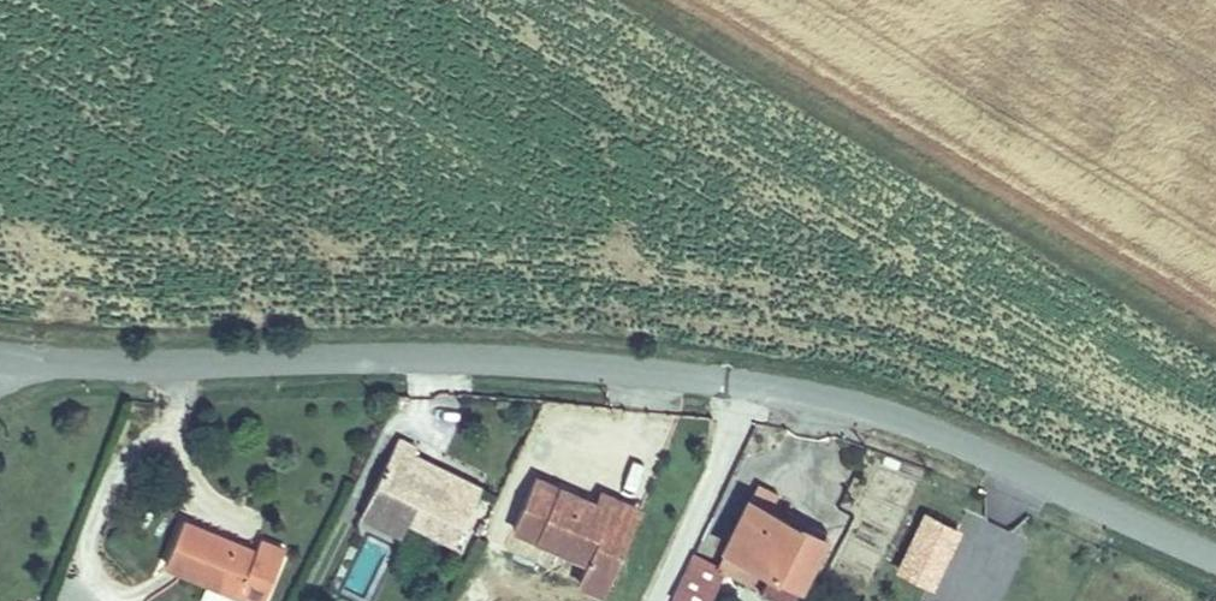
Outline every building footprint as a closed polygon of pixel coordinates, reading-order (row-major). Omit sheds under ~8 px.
[(402,435),(374,496),(414,516),(457,533),(480,482),(420,453),(421,444),(402,435)] [(600,569),(623,521),(593,507),(535,477),(513,525),(584,562),(600,569)] [(623,521),(628,510),(600,494),(593,507),(623,521)] [(414,516),(374,496),(367,512),(407,532),(414,516)] [(785,600),(818,535),(744,498),(724,544),(765,567),(759,587),(785,600)] [(931,586),(962,525),(922,504),(891,565),(931,586)] [(641,517),(628,510),(623,521),(636,527),(641,517)] [(177,521),(162,562),(201,577),(194,595),(209,600),(231,600),(234,592),(259,600),(260,600),(281,547),(256,538),(251,549),(227,540),(224,548),(211,543),(214,535),(177,521)] [(636,527),(623,521),(600,569),(613,575),(636,527)] [(227,540),(214,535),(211,543),(224,548),(227,540)] [(676,600),(703,600),(721,568),(690,554),(669,598),(676,600)] [(575,582),(590,589),(600,569),(584,562),(575,582)] [(600,569),(590,589),(603,595),(613,575),(600,569)]
